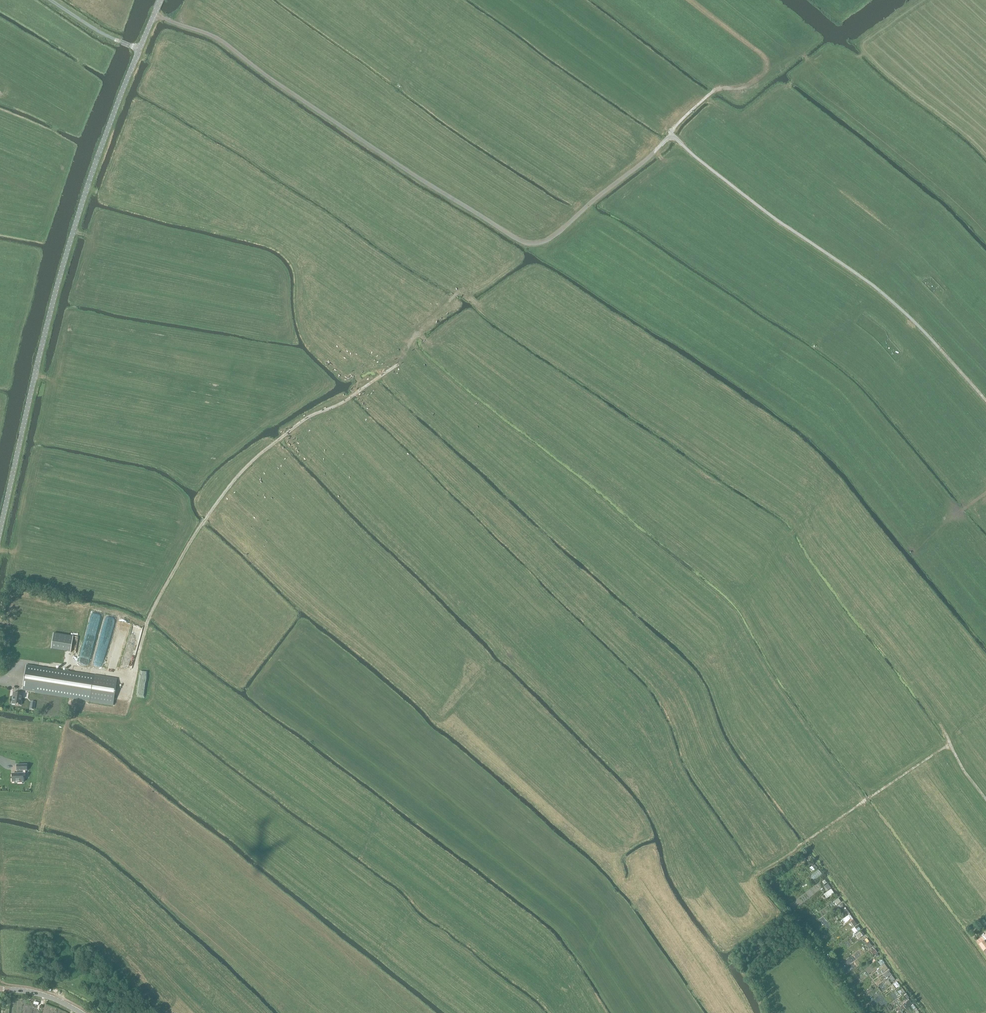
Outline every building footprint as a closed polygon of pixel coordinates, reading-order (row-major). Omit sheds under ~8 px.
[(121,619),(117,634),(124,636),(128,621),(121,619)] [(48,649),(73,653),(75,637),(51,633),(48,649)] [(114,642),(112,648),(121,651),(122,649),(120,648),(121,645),(114,642)] [(94,676),(26,666),(22,690),(90,701),(90,702),(113,705),(117,679),(94,676)] [(12,704),(20,705),(22,694),(14,693),(12,704)] [(12,774),(12,782),(17,782),(18,783),(22,783),(22,782),(23,782),(23,774),(23,771),(27,771),(27,765),(17,765),(17,771),(17,774),(12,774)] [(810,875),(814,880),(822,874),(819,869),(810,875)] [(827,898),(835,893),(832,888),(824,893),(827,898)] [(842,911),(847,916),(850,913),(842,903),(838,906),(842,911)] [(845,923),(850,920),(854,927),(858,924),(852,913),(842,919),(845,923)] [(985,954),(985,943),(984,941),(985,940),(985,934),(977,941),(985,954)] [(882,959),(879,962),(882,965),(878,967),(884,974),(890,969),(882,959)] [(901,996),(903,995),(906,999),(909,997),(903,988),(898,991),(901,996)]
